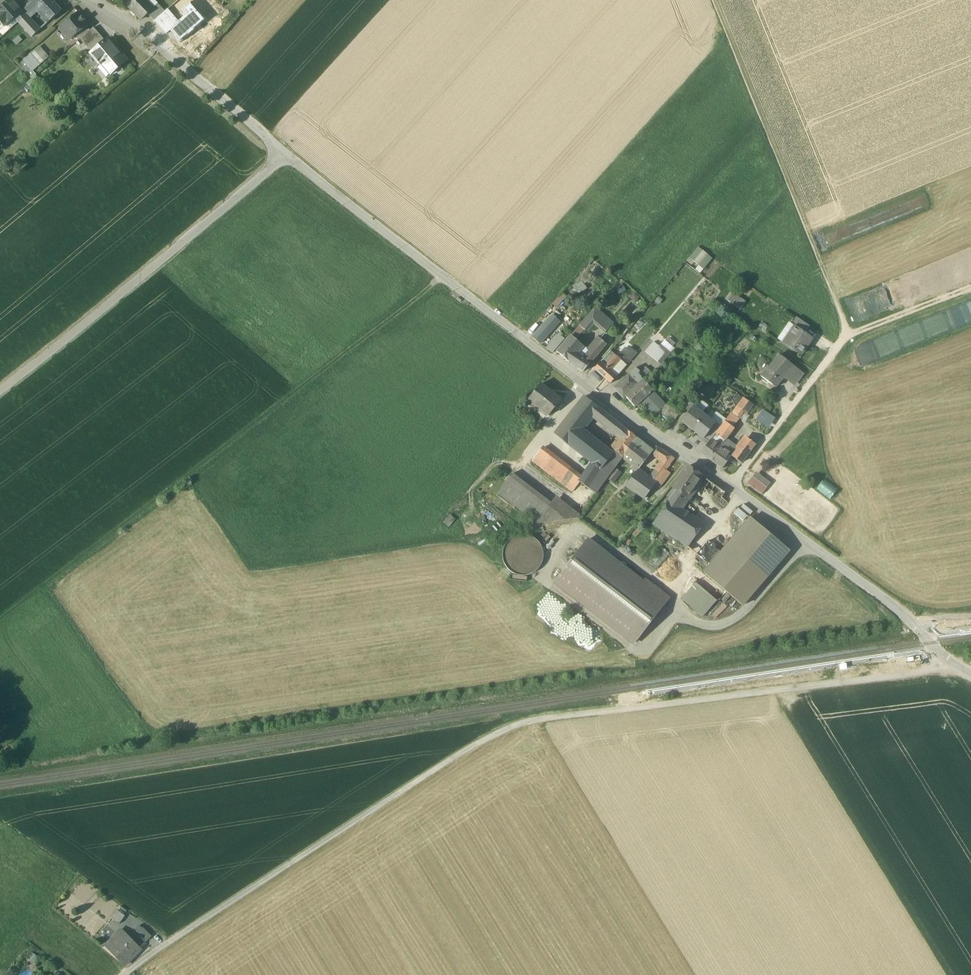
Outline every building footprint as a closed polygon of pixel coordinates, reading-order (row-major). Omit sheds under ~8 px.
[(11,0),(10,0),(2,7),(0,9),(0,20),(5,26),(15,17),(19,22),(25,16),(11,0)] [(30,2),(24,8),(28,13),(35,7),(43,0),(27,0),(30,2)] [(52,0),(43,0),(35,7),(38,10),(49,22),(61,10),(52,0)] [(145,0),(126,0),(124,2),(141,20),(148,14),(153,8),(145,0)] [(153,8),(158,4),(154,0),(145,0),(153,8)] [(174,36),(180,43),(207,20),(199,11),(198,11),(190,2),(182,9),(187,15),(179,22),(177,23),(178,24),(170,31),(175,36),(174,36)] [(153,8),(148,14),(154,21),(165,12),(158,4),(153,8)] [(28,13),(27,15),(30,18),(38,10),(35,7),(28,13)] [(179,22),(168,9),(165,12),(154,21),(166,34),(170,31),(178,24),(177,23),(179,22)] [(79,13),(61,27),(71,39),(75,35),(86,26),(88,24),(79,13)] [(30,18),(27,15),(25,16),(19,22),(32,37),(40,29),(30,18)] [(86,26),(75,35),(79,40),(80,39),(90,31),(86,26)] [(90,31),(80,39),(91,53),(105,41),(94,27),(90,31)] [(117,49),(116,50),(107,39),(105,41),(91,53),(90,53),(101,65),(103,64),(110,73),(119,66),(120,67),(127,61),(117,49)] [(40,65),(31,54),(21,63),(27,70),(30,68),(33,71),(40,65)] [(110,73),(103,64),(101,65),(98,68),(106,78),(111,74),(110,73)] [(695,267),(694,268),(699,273),(712,259),(697,246),(686,259),(695,267)] [(864,314),(904,301),(899,287),(859,300),(864,314)] [(562,293),(552,304),(557,308),(566,297),(562,293)] [(746,302),(733,293),(728,301),(741,310),(746,302)] [(595,308),(580,325),(585,330),(593,320),(607,332),(614,324),(595,308)] [(940,316),(867,341),(872,354),(945,329),(940,316)] [(558,323),(551,317),(549,319),(556,326),(558,323)] [(808,325),(797,318),(792,325),(796,328),(796,327),(803,333),(808,325)] [(549,319),(532,338),(540,344),(556,326),(549,319)] [(580,325),(571,335),(576,340),(585,330),(580,325)] [(803,333),(796,327),(796,328),(785,344),(801,355),(811,339),(803,333)] [(560,335),(548,349),(554,353),(565,339),(560,335)] [(576,340),(571,335),(557,352),(570,362),(584,346),(576,340)] [(603,342),(597,337),(593,343),(595,345),(590,351),(584,346),(570,362),(584,371),(606,344),(605,343),(605,342),(604,341),(603,342)] [(668,351),(672,346),(663,339),(659,343),(668,351)] [(653,342),(646,352),(658,363),(666,353),(653,342)] [(617,354),(628,363),(636,353),(625,345),(617,354)] [(609,354),(601,362),(605,366),(615,355),(613,353),(611,356),(609,354)] [(615,355),(605,366),(612,372),(622,361),(615,355)] [(793,366),(779,355),(769,368),(770,369),(763,378),(776,387),(786,374),(787,375),(793,366)] [(622,361),(612,372),(617,376),(627,365),(622,361)] [(605,366),(601,362),(594,369),(611,384),(617,376),(612,372),(605,366)] [(787,375),(786,375),(792,379),(799,370),(793,366),(787,375)] [(646,367),(639,375),(643,380),(645,378),(645,377),(651,372),(646,367)] [(634,370),(614,388),(623,399),(625,397),(635,388),(643,380),(639,375),(634,370)] [(799,370),(792,379),(796,382),(803,373),(799,370)] [(653,390),(643,380),(635,388),(625,397),(635,407),(641,401),(652,391),(653,390)] [(561,401),(541,385),(529,401),(549,417),(561,401)] [(652,391),(641,401),(654,416),(658,412),(664,406),(659,401),(660,399),(652,391)] [(585,396),(561,426),(577,438),(585,427),(595,416),(600,409),(585,396)] [(692,398),(685,407),(690,411),(694,405),(695,406),(697,402),(692,398)] [(680,413),(667,403),(664,406),(658,412),(673,423),(680,413)] [(690,411),(682,421),(693,430),(703,417),(697,411),(699,409),(695,406),(694,405),(690,411)] [(627,430),(600,409),(595,416),(621,437),(627,430)] [(761,409),(754,420),(767,427),(773,417),(761,409)] [(709,421),(703,417),(693,430),(703,438),(704,438),(715,423),(716,423),(711,419),(709,421)] [(720,427),(710,441),(718,447),(733,428),(725,422),(720,427)] [(715,423),(704,438),(709,442),(710,441),(720,427),(715,423)] [(577,438),(561,426),(555,434),(570,447),(577,438)] [(602,440),(585,427),(577,438),(591,449),(602,440)] [(613,448),(613,449),(623,457),(638,439),(627,430),(621,437),(613,448)] [(591,449),(577,438),(570,447),(591,464),(580,479),(582,480),(580,483),(596,495),(615,468),(591,449)] [(746,438),(735,453),(732,450),(728,455),(732,457),(740,464),(755,444),(746,438)] [(623,457),(623,458),(636,469),(651,450),(638,439),(623,457)] [(602,440),(591,449),(615,468),(623,458),(623,457),(613,449),(613,448),(602,440)] [(709,442),(701,453),(715,464),(724,451),(718,447),(710,441),(709,442)] [(674,458),(657,446),(652,452),(664,461),(649,480),(655,485),(666,470),(674,458)] [(551,455),(542,448),(536,457),(544,463),(550,456),(551,455)] [(724,451),(715,464),(722,469),(732,457),(728,455),(724,451)] [(575,475),(550,456),(544,463),(541,467),(566,487),(575,475)] [(544,463),(536,457),(533,461),(541,467),(544,463)] [(688,466),(673,488),(677,490),(688,497),(703,476),(688,466)] [(616,468),(608,479),(614,483),(622,472),(616,468)] [(655,485),(659,488),(670,474),(666,470),(655,485)] [(649,480),(637,471),(626,485),(645,499),(655,485),(649,480)] [(552,503),(513,473),(497,492),(537,523),(552,503)] [(575,475),(566,487),(573,492),(580,483),(582,480),(580,479),(575,475)] [(749,484),(762,494),(768,486),(755,476),(749,484)] [(673,488),(667,495),(671,498),(677,490),(673,488)] [(688,497),(677,490),(671,498),(669,501),(679,508),(688,497)] [(679,508),(669,501),(659,516),(670,524),(693,539),(703,525),(679,508)] [(743,503),(738,507),(746,517),(751,512),(743,503)] [(738,518),(742,513),(736,508),(732,513),(738,518)] [(670,524),(659,516),(653,523),(665,531),(670,524)] [(750,518),(704,573),(742,606),(789,551),(750,518)] [(693,539),(670,524),(665,531),(664,532),(687,548),(693,539)] [(513,572),(535,574),(538,538),(508,535),(505,561),(514,561),(513,572)] [(643,583),(588,540),(555,582),(634,643),(669,599),(645,580),(643,583)] [(720,552),(708,541),(697,554),(709,565),(720,552)] [(717,601),(695,583),(681,599),(703,617),(717,601)] [(125,916),(118,911),(112,919),(119,924),(125,916)] [(152,937),(143,928),(143,929),(140,926),(135,930),(147,941),(152,937)] [(141,950),(126,935),(122,939),(120,938),(116,934),(105,945),(126,966),(141,950)]
